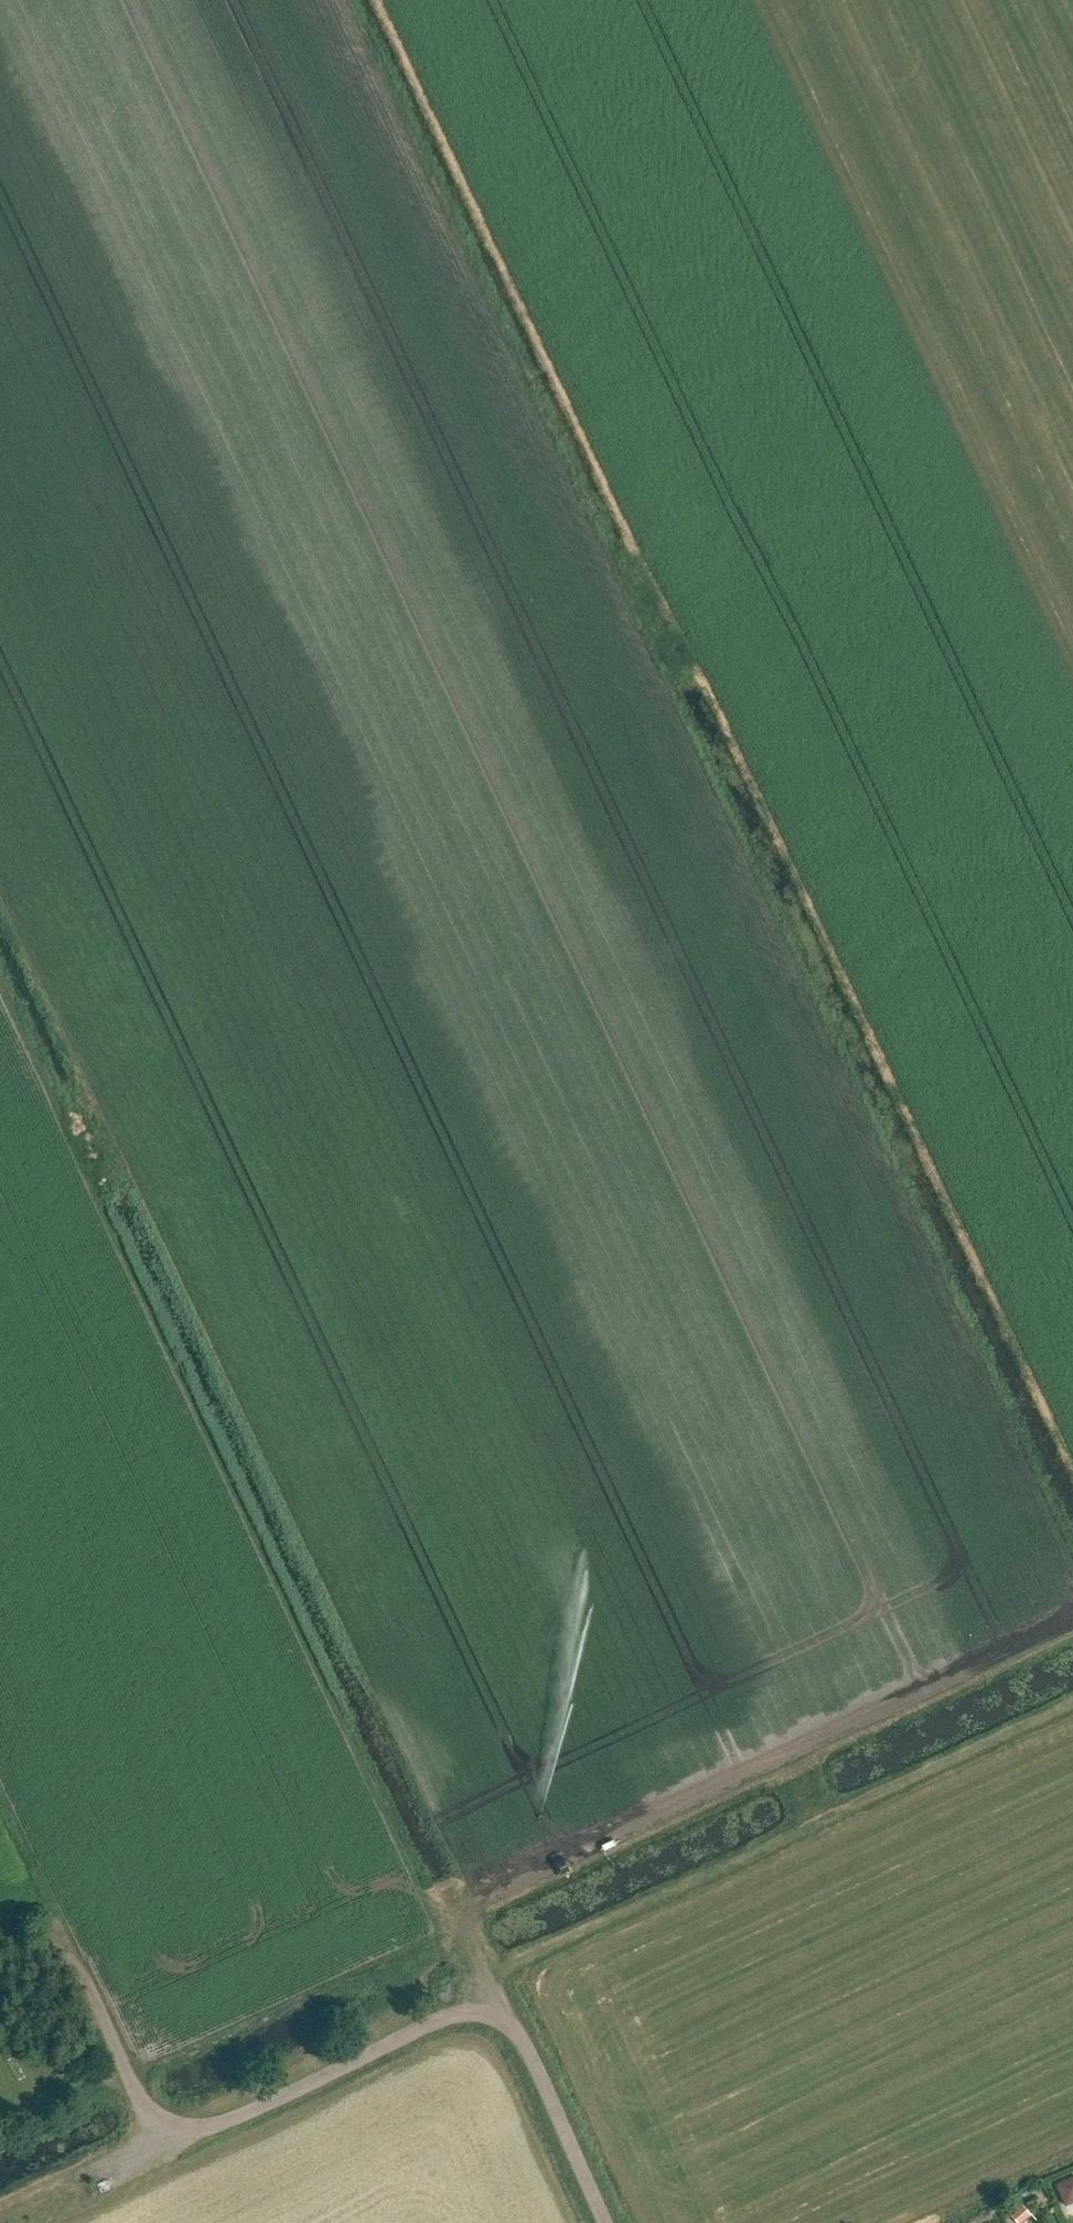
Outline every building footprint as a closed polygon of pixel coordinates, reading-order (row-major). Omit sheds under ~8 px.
[(1064,2210),(1072,2206),(1072,2178),(1054,2186),(1064,2210)]
